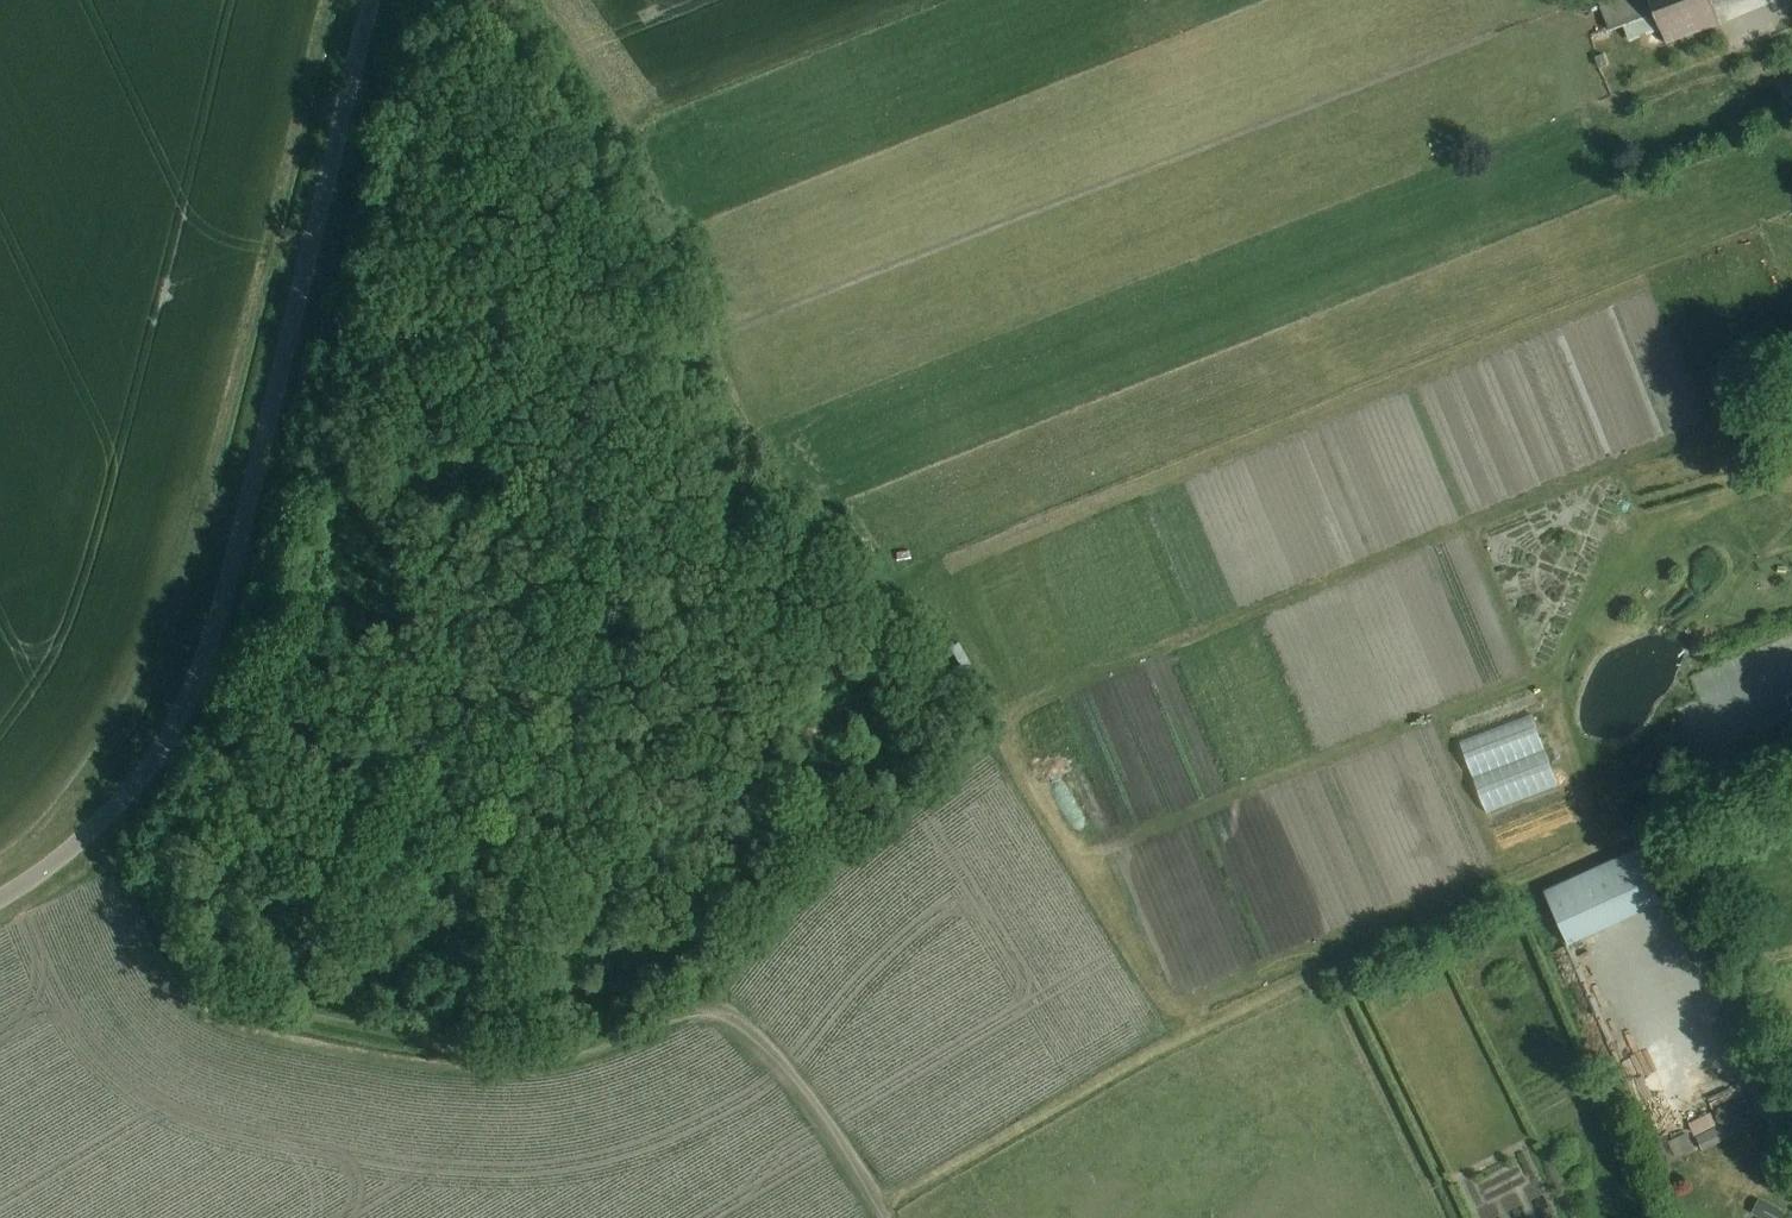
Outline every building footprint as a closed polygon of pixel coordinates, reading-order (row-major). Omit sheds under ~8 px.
[(1599,5),(1611,36),(1642,24),(1647,36),(1662,30),(1665,29),(1670,40),(1723,21),(1717,4),(1727,0),(1612,0),(1599,5)] [(1604,55),(1595,58),(1599,68),(1607,65),(1604,55)] [(1782,88),(1791,115),(1791,114),(1791,84),(1782,88)] [(1559,786),(1532,714),(1460,741),(1487,813),(1559,786)] [(1637,849),(1545,891),(1569,945),(1662,903),(1637,849)] [(1710,1113),(1689,1124),(1695,1136),(1716,1125),(1710,1113)] [(1697,1136),(1703,1150),(1732,1138),(1726,1124),(1697,1136)] [(1686,1133),(1669,1142),(1676,1157),(1694,1149),(1686,1133)] [(1760,1217),(1761,1217),(1782,1217),(1785,1213),(1767,1204),(1760,1217)]
